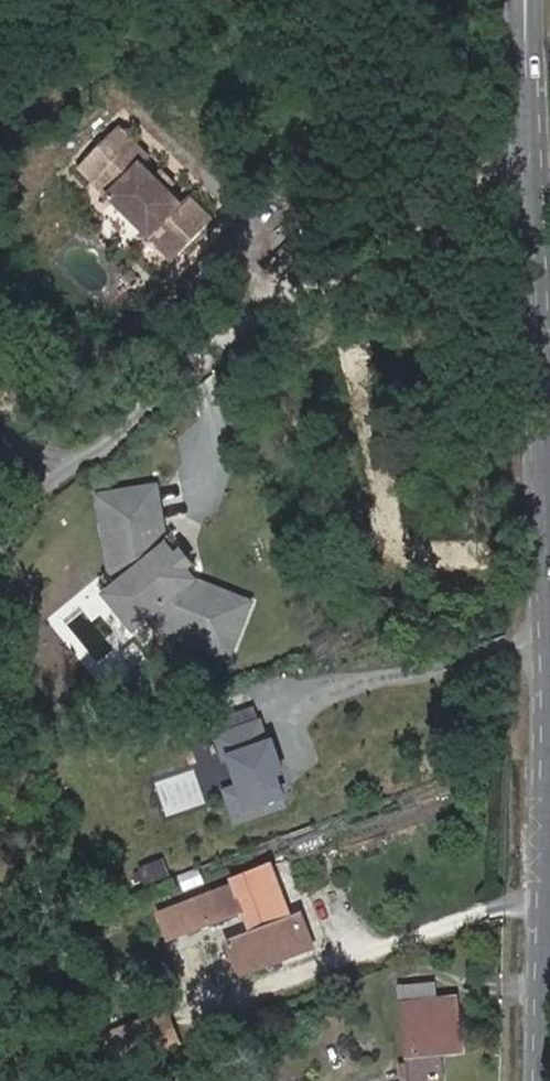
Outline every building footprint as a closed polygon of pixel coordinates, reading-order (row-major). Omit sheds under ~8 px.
[(152,158),(138,144),(97,186),(119,207),(134,207),(139,202),(149,211),(144,216),(143,232),(152,241),(161,232),(184,254),(216,222),(193,198),(185,206),(171,193),(158,180),(145,166),(152,158)] [(164,173),(158,180),(171,193),(178,186),(164,173)] [(149,211),(139,202),(134,207),(119,207),(143,232),(144,216),(149,211)] [(184,254),(161,232),(152,241),(175,263),(184,254)] [(157,489),(148,490),(154,524),(162,522),(157,489)] [(148,490),(99,499),(105,534),(112,532),(119,569),(127,580),(122,583),(115,589),(130,607),(142,608),(151,618),(156,615),(163,623),(211,644),(209,651),(228,659),(251,605),(195,581),(187,571),(186,570),(182,574),(172,562),(176,559),(175,557),(166,547),(162,522),(154,524),(148,490)] [(112,532),(105,534),(111,570),(122,583),(127,580),(119,569),(112,532)] [(192,567),(180,552),(175,557),(176,559),(172,562),(182,574),(186,570),(187,571),(192,567)] [(115,589),(106,596),(135,631),(151,618),(142,608),(130,607),(115,589)] [(162,631),(209,651),(211,644),(163,623),(156,615),(151,618),(162,631)] [(221,788),(230,817),(295,796),(268,717),(217,735),(233,784),(221,788)] [(162,816),(204,804),(194,769),(152,781),(162,816)] [(164,857),(142,866),(149,883),(170,875),(164,857)] [(234,976),(308,948),(298,923),(290,927),(287,919),(267,867),(228,882),(230,887),(156,915),(166,941),(240,913),(248,933),(222,944),(234,976)] [(180,876),(185,890),(204,883),(198,869),(180,876)] [(298,923),(296,916),(287,919),(290,927),(298,923)] [(445,1002),(430,1003),(429,986),(400,989),(409,1080),(433,1080),(438,1080),(436,1055),(459,1053),(456,1019),(447,1020),(445,1002)] [(454,1001),(445,1002),(447,1020),(456,1019),(454,1001)]
